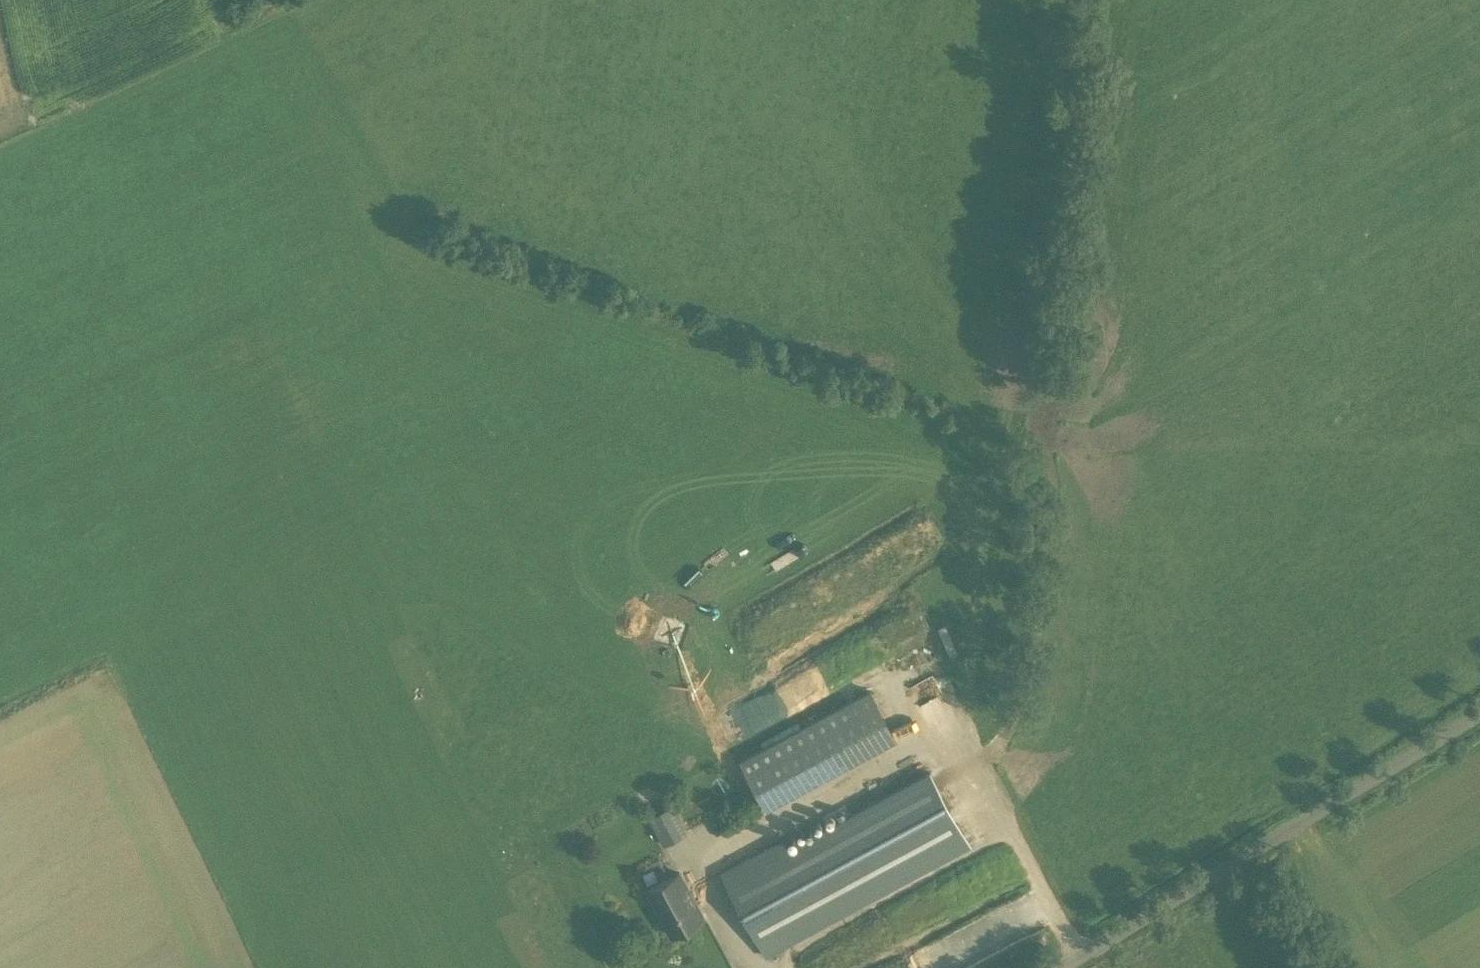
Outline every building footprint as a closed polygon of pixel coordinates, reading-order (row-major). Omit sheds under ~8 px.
[(767,746),(740,760),(765,806),(792,792),(767,746)] [(931,769),(790,847),(830,922),(970,844),(931,769)] [(664,846),(688,834),(672,805),(649,817),(664,846)] [(785,838),(720,872),(724,879),(766,957),(830,923),(830,922),(785,838)] [(680,872),(648,889),(672,935),(704,918),(680,872)]
